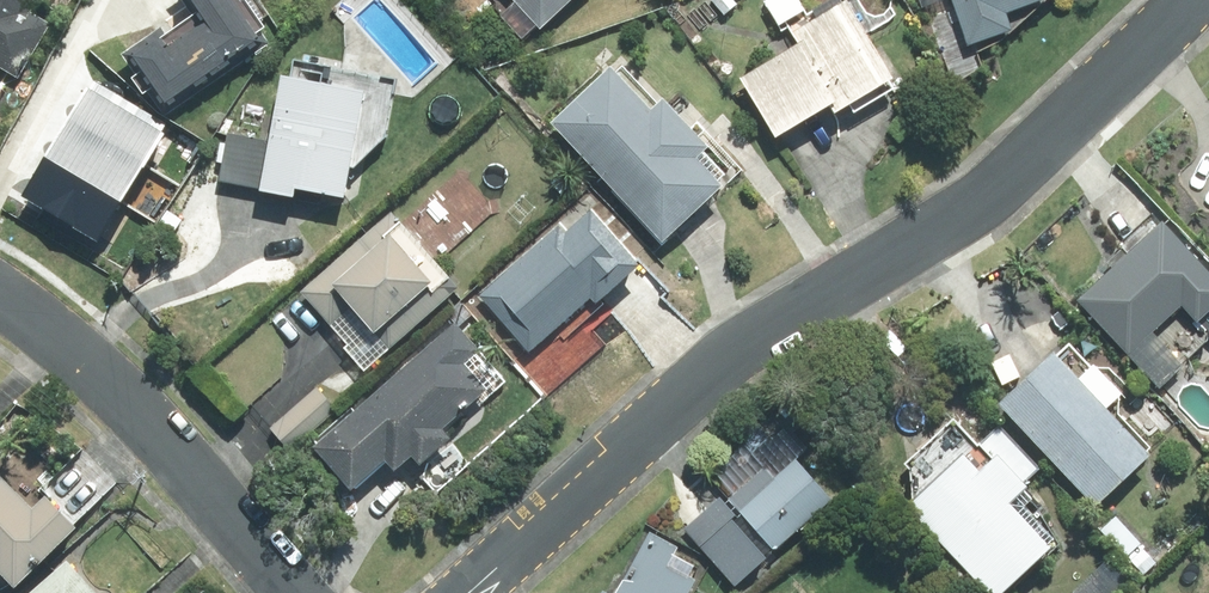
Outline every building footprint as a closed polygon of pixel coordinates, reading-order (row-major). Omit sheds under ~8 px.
[(18,78),(49,24),(29,12),(36,0),(0,0),(0,68),(18,78)] [(121,54),(136,74),(132,77),(143,93),(147,90),(165,115),(269,43),(260,30),(264,27),(245,0),(183,0),(193,14),(159,38),(154,31),(121,54)] [(571,0),(513,0),(515,1),(500,16),(522,38),(536,25),(540,29),(571,0)] [(724,15),(736,4),(733,0),(711,0),(724,15)] [(765,1),(783,29),(788,26),(798,43),(739,78),(775,137),(830,104),(835,113),(894,77),(847,0),(830,0),(807,14),(799,0),(766,0),(765,1)] [(923,8),(956,82),(983,67),(977,52),(1001,40),(1012,32),(1045,0),(920,0),(923,8)] [(291,77),(280,75),(268,141),(259,188),(259,190),(293,197),(294,188),(343,197),(349,166),(353,167),(385,137),(396,80),(294,61),(291,77)] [(615,72),(610,66),(550,122),(662,240),(738,169),(704,133),(698,138),(662,100),(657,105),(620,66),(615,72)] [(143,165),(146,166),(165,134),(161,132),(166,123),(91,78),(67,119),(143,165)] [(143,165),(67,119),(44,155),(121,201),(143,165)] [(268,141),(227,133),(218,181),(259,188),(268,141)] [(121,201),(44,155),(20,195),(97,241),(121,201)] [(391,208),(299,292),(347,344),(344,348),(364,369),(455,286),(433,262),(494,207),(459,169),(402,220),(391,208)] [(600,299),(639,265),(591,210),(568,231),(560,223),(479,294),(529,351),(555,328),(564,338),(604,303),(600,299)] [(1072,301),(1156,391),(1178,371),(1145,336),(1172,310),(1189,328),(1208,310),(1208,283),(1149,219),(1116,250),(1121,255),(1072,301)] [(450,439),(440,428),(478,395),(483,401),(505,381),(455,324),(313,447),(352,491),(385,462),(394,471),(412,456),(420,465),(450,439)] [(1113,398),(1060,344),(991,412),(1088,511),(1141,459),(1097,413),(1113,398)] [(336,409),(316,387),(270,429),(290,451),(336,409)] [(996,431),(976,449),(949,419),(894,469),(913,490),(894,507),(971,592),(1000,592),(1058,540),(1015,493),(1035,474),(996,431)] [(775,474),(747,440),(703,476),(767,554),(833,500),(797,456),(775,474)] [(3,592),(73,532),(42,496),(26,511),(0,481),(0,590),(3,592)] [(1151,563),(1110,518),(1096,531),(1137,575),(1151,563)] [(644,532),(612,592),(684,592),(700,562),(644,532)] [(65,559),(27,592),(95,592),(65,559)] [(1103,562),(1073,592),(1119,592),(1126,585),(1103,562)]
